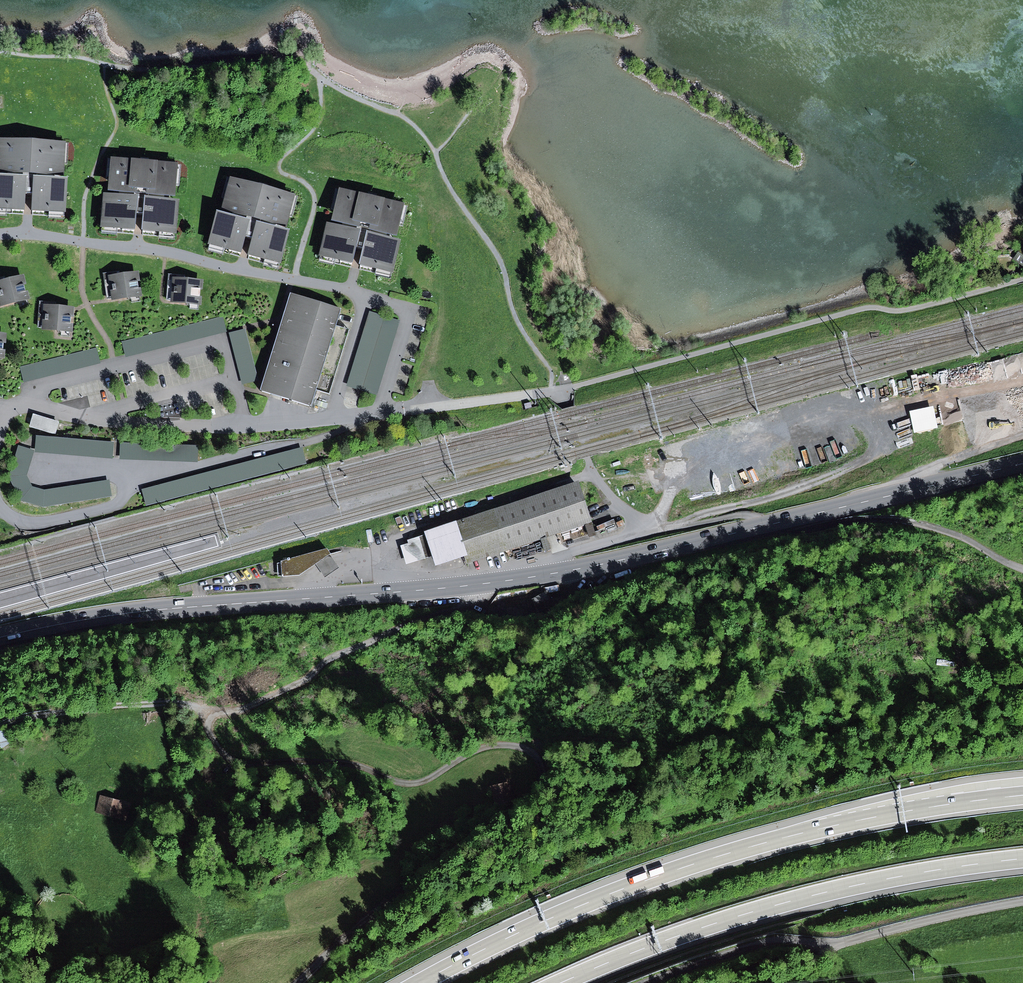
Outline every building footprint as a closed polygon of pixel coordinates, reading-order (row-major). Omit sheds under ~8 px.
[(25,211),(26,194),(32,194),(31,211),(66,213),(68,178),(64,178),(65,142),(0,139),(0,210),(25,211)] [(103,193),(101,227),(135,230),(136,212),(144,212),(142,231),(177,234),(179,199),(175,199),(178,164),(111,158),(108,193),(103,193)] [(217,210),(208,245),(241,254),(246,237),(252,239),(248,254),(281,263),(290,230),(286,229),(295,195),(230,177),(221,212),(217,210)] [(328,223),(320,256),(352,263),(356,246),(364,248),(360,264),(393,272),(401,240),(397,239),(405,203),(339,187),(331,223),(328,223)] [(1021,248),(1013,259),(1022,266),(1022,250),(1021,248)] [(113,298),(137,294),(134,275),(121,277),(110,279),(113,298)] [(188,278),(173,277),(171,303),(201,305),(203,280),(188,278)] [(0,283),(0,304),(24,298),(19,278),(6,282),(0,283)] [(342,309),(291,293),(260,391),(312,408),(340,313),(342,309)] [(68,309),(43,308),(42,328),(67,329),(68,313),(68,309)] [(370,312),(347,387),(362,392),(375,396),(377,396),(400,321),(370,312)] [(222,317),(123,342),(126,354),(127,359),(226,334),(225,330),(222,317)] [(246,331),(229,335),(242,386),(245,385),(259,382),(246,331)] [(96,349),(19,369),(23,384),(23,386),(100,365),(99,361),(96,349)] [(913,408),(916,430),(940,427),(937,405),(913,408)] [(34,414),(33,414),(29,427),(45,432),(56,435),(60,422),(34,414)] [(113,443),(36,437),(34,453),(112,459),(113,443)] [(149,446),(121,444),(120,459),(198,464),(198,461),(198,448),(149,446)] [(34,453),(18,448),(13,462),(8,478),(20,502),(42,508),(111,498),(109,480),(45,492),(32,488),(27,477),(34,453)] [(306,449),(143,483),(146,499),(309,466),(306,449)] [(452,523),(425,532),(425,535),(419,537),(407,540),(408,543),(400,545),(406,565),(426,558),(427,558),(432,556),(436,566),(462,557),(465,565),(592,523),(577,482),(452,523)] [(281,562),(277,563),(278,577),(282,577),(300,576),(316,564),(330,554),(331,554),(327,549),(281,561),(281,562)] [(335,561),(330,554),(316,564),(320,571),(325,578),(339,568),(335,561)] [(132,805),(101,795),(96,811),(126,821),(132,805)]
